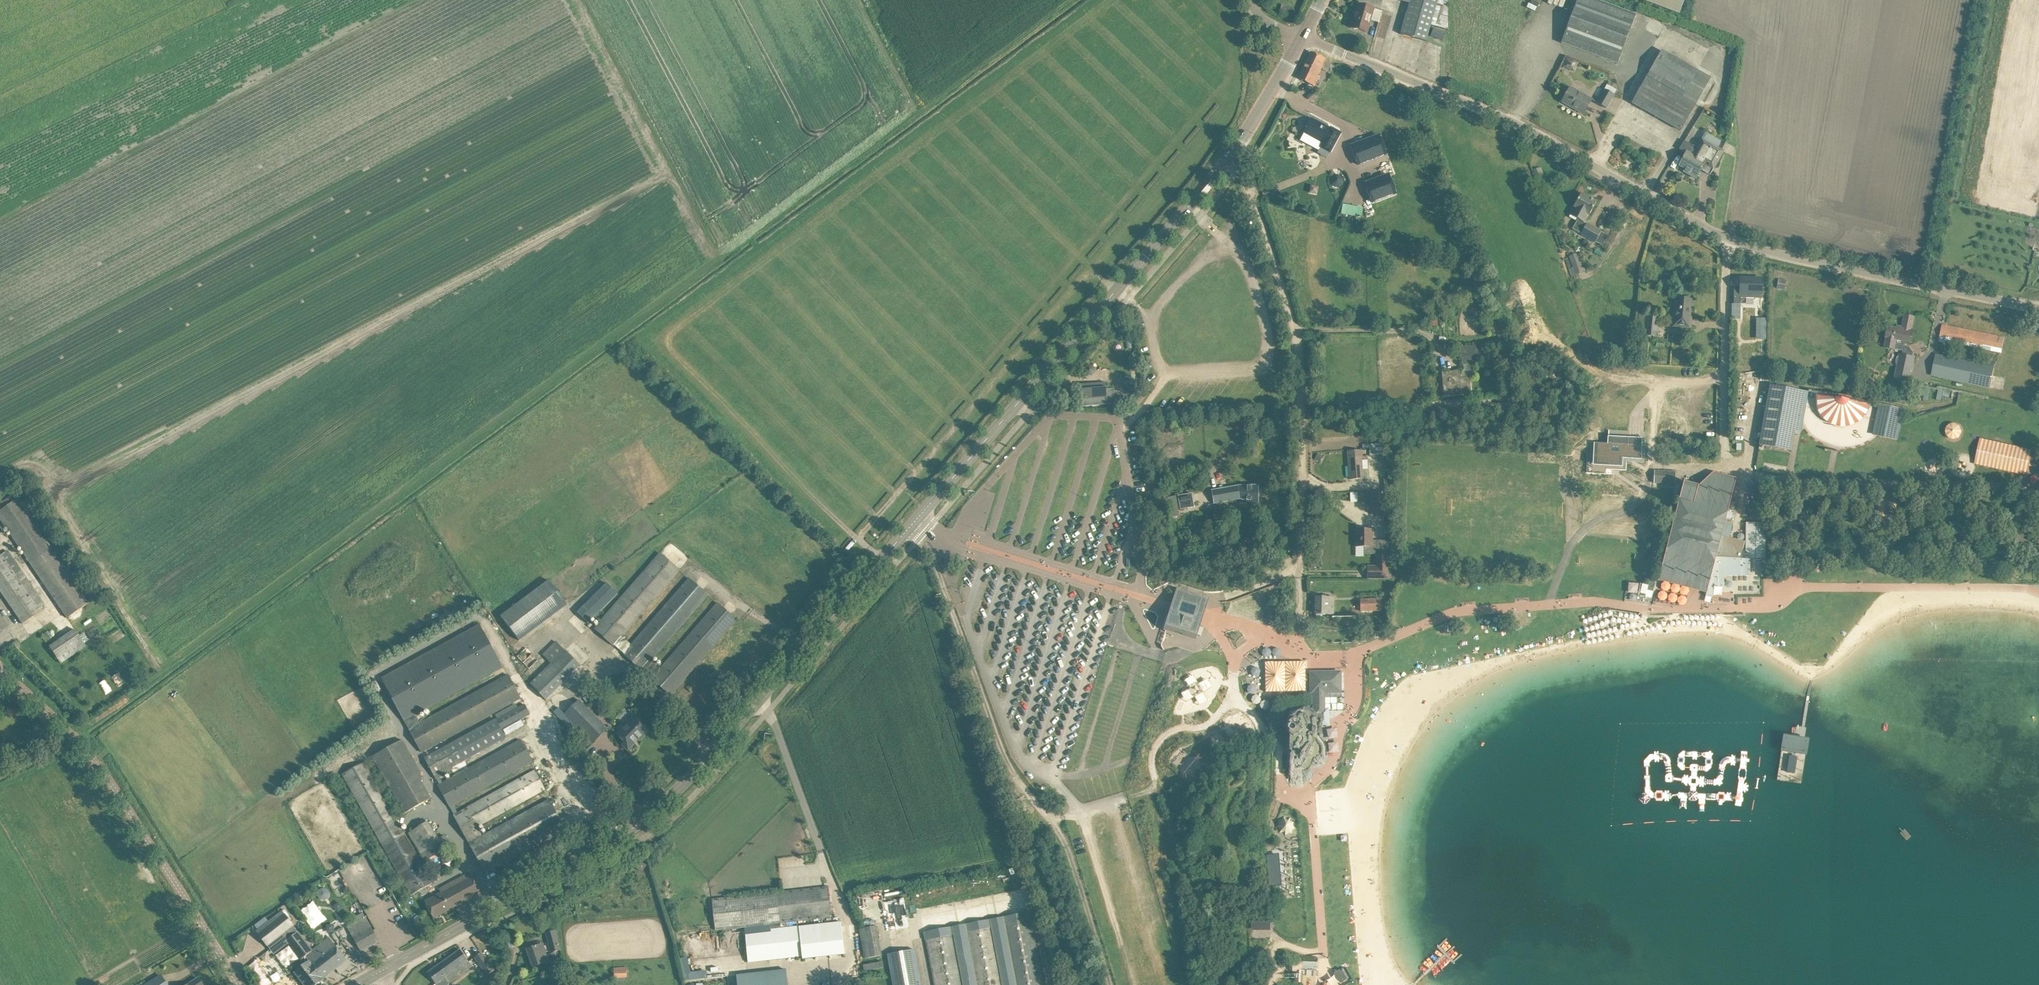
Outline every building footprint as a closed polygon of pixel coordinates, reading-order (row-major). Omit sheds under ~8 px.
[(1431,26),(1448,30),(1447,0),(1398,0),(1409,3),(1401,34),(1426,41),(1429,32),(1431,26)] [(1635,16),(1636,15),(1597,0),(1577,0),(1561,43),(1617,64),(1633,22),(1637,23),(1639,18),(1635,16)] [(1680,10),(1684,0),(1646,0),(1680,10)] [(1282,4),(1279,11),(1293,17),(1296,9),(1282,4)] [(1351,28),(1367,33),(1374,9),(1357,4),(1351,28)] [(1434,29),(1431,36),(1443,41),(1446,34),(1434,29)] [(1710,78),(1662,50),(1632,103),(1680,131),(1710,78)] [(1311,52),(1298,79),(1314,87),(1319,77),(1317,76),(1326,59),(1311,52)] [(1565,56),(1561,67),(1575,72),(1578,60),(1565,56)] [(1606,90),(1604,89),(1596,103),(1606,108),(1614,94),(1616,90),(1608,86),(1606,90)] [(1562,102),(1583,114),(1592,99),(1570,87),(1562,102)] [(1312,119),(1304,133),(1323,143),(1320,147),(1330,153),(1337,141),(1340,133),(1331,128),(1330,129),(1312,119)] [(1705,133),(1702,139),(1718,148),(1721,142),(1705,133)] [(1386,155),(1379,136),(1351,147),(1358,165),(1386,155)] [(1684,157),(1679,165),(1686,169),(1684,172),(1696,178),(1698,174),(1701,170),(1702,168),(1705,163),(1713,168),(1717,160),(1723,151),(1718,148),(1702,139),(1697,148),(1697,149),(1698,150),(1694,157),(1686,153),(1684,157)] [(1389,175),(1365,183),(1372,202),(1396,193),(1389,175)] [(1581,194),(1579,198),(1576,202),(1574,206),(1569,214),(1585,223),(1596,202),(1581,194)] [(1580,234),(1595,243),(1601,231),(1586,223),(1580,234)] [(1572,267),(1568,269),(1571,276),(1575,275),(1582,272),(1576,254),(1569,256),(1572,267)] [(1736,284),(1735,298),(1742,298),(1743,292),(1757,292),(1756,303),(1765,304),(1766,288),(1762,287),(1762,272),(1742,272),(1742,284),(1736,284)] [(1660,279),(1659,287),(1669,288),(1670,280),(1660,279)] [(1776,288),(1784,290),(1786,280),(1779,279),(1776,288)] [(1692,299),(1682,299),(1674,298),(1671,326),(1691,328),(1692,318),(1690,317),(1692,299)] [(1639,334),(1659,336),(1661,314),(1640,312),(1639,334)] [(1902,330),(1889,327),(1887,337),(1888,337),(1885,347),(1903,351),(1903,355),(1901,354),(1900,357),(1899,356),(1898,358),(1897,360),(1897,362),(1897,365),(1899,365),(1895,380),(1908,383),(1911,370),(1912,370),(1915,357),(1913,357),(1914,353),(1910,348),(1904,346),(1905,341),(1912,342),(1915,330),(1912,329),(1914,317),(1905,315),(1902,330)] [(2002,353),(2005,338),(1942,325),(1939,340),(2002,353)] [(1510,350),(1506,330),(1502,331),(1503,333),(1498,334),(1501,352),(1510,350)] [(1481,344),(1460,347),(1462,364),(1463,370),(1452,371),(1442,372),(1444,397),(1470,394),(1467,364),(1476,363),(1475,358),(1483,357),(1481,344)] [(1930,376),(1989,389),(1994,367),(1935,355),(1930,376)] [(1136,359),(1129,360),(1131,372),(1138,371),(1136,359)] [(1082,406),(1115,403),(1115,396),(1132,395),(1131,381),(1114,382),(1114,388),(1106,389),(1106,383),(1081,385),(1082,406)] [(1791,451),(1802,391),(1770,385),(1759,445),(1791,451)] [(1871,402),(1817,391),(1816,399),(1818,408),(1823,416),(1831,422),(1841,425),(1851,424),(1860,419),(1867,413),(1871,402)] [(1905,410),(1880,404),(1873,434),(1898,440),(1905,410)] [(1949,441),(1953,442),(1958,441),(1962,439),(1964,435),(1964,430),(1962,426),(1959,422),(1955,421),(1950,422),(1946,425),(1944,429),(1944,433),(1945,438),(1949,441)] [(1596,443),(1595,456),(1598,457),(1607,457),(1607,465),(1607,469),(1620,470),(1620,466),(1621,457),(1639,458),(1640,448),(1628,448),(1628,439),(1612,438),(1611,444),(1607,443),(1596,443)] [(2032,449),(1980,438),(1974,464),(2027,475),(2032,449)] [(1383,443),(1374,444),(1375,455),(1384,454),(1383,443)] [(1361,450),(1348,451),(1350,480),(1365,478),(1364,471),(1362,471),(1361,450)] [(1937,477),(1940,475),(1942,471),(1943,468),(1942,464),(1939,461),(1936,460),(1932,460),(1928,462),(1926,465),(1926,469),(1927,473),(1929,476),(1933,477),(1937,477)] [(1765,462),(1764,466),(1770,467),(1769,470),(1786,474),(1787,467),(1765,462)] [(1675,470),(1654,469),(1654,484),(1675,484),(1675,470)] [(1657,580),(1706,593),(1724,522),(1735,480),(1711,474),(1697,487),(1682,483),(1673,520),(1657,580)] [(1239,485),(1211,490),(1214,504),(1240,499),(1240,503),(1247,503),(1247,502),(1253,504),(1258,506),(1258,485),(1239,485)] [(0,503),(0,520),(69,618),(93,601),(16,492),(0,503)] [(1387,513),(1386,492),(1369,493),(1370,514),(1387,513)] [(1180,509),(1194,507),(1192,493),(1178,496),(1180,509)] [(1171,517),(1180,515),(1176,495),(1167,497),(1171,517)] [(1751,575),(1751,561),(1745,561),(1740,561),(1745,541),(1729,537),(1732,524),(1724,522),(1706,593),(1705,595),(1713,597),(1716,586),(1726,586),(1725,576),(1751,575)] [(1745,524),(1745,561),(1751,561),(1761,561),(1765,560),(1765,524),(1745,524)] [(1356,530),(1356,547),(1361,547),(1364,547),(1364,554),(1374,554),(1376,554),(1377,554),(1377,540),(1372,540),(1372,530),(1366,530),(1356,530)] [(23,624),(42,610),(41,609),(45,606),(7,552),(7,551),(0,555),(0,591),(23,624)] [(622,653),(643,671),(644,670),(652,677),(651,678),(663,689),(671,695),(736,619),(717,602),(659,668),(651,661),(709,595),(689,577),(631,643),(623,636),(681,570),(660,552),(594,629),(614,647),(615,646),(623,652),(622,653)] [(1367,566),(1367,579),(1388,579),(1388,578),(1391,578),(1392,562),(1389,562),(1389,555),(1388,555),(1376,555),(1376,566),(1367,566)] [(1773,560),(1765,560),(1761,561),(1761,578),(1764,578),(1773,579),(1773,572),(1773,560)] [(1655,591),(1657,580),(1650,579),(1648,583),(1647,589),(1655,591)] [(568,605),(549,580),(501,616),(519,641),(568,605)] [(577,612),(588,624),(618,594),(607,582),(577,612)] [(1171,614),(1166,628),(1195,637),(1200,623),(1202,616),(1204,609),(1207,600),(1178,591),(1175,600),(1173,607),(1171,614)] [(1316,597),(1315,614),(1333,614),(1334,604),(1334,598),(1326,597),(1316,597)] [(1382,611),(1382,598),(1361,598),(1361,611),(1382,611)] [(503,667),(480,625),(381,679),(405,721),(503,667)] [(73,627),(47,645),(59,664),(85,646),(73,627)] [(1287,648),(1290,649),(1293,648),(1295,646),(1296,643),(1296,640),(1294,638),(1291,637),(1288,637),(1285,639),(1284,642),(1285,645),(1287,648)] [(556,641),(542,655),(550,664),(530,683),(547,700),(581,667),(556,641)] [(1322,755),(1322,726),(1329,726),(1329,719),(1329,708),(1324,710),(1324,692),(1340,692),(1340,672),(1311,673),(1311,693),(1314,693),(1314,711),(1290,712),(1290,773),(1302,773),(1304,772),(1306,772),(1308,770),(1314,760),(1317,760),(1319,759),(1320,758),(1321,757),(1322,755)] [(422,753),(521,698),(508,674),(417,724),(408,728),(422,753)] [(1211,688),(1208,679),(1197,682),(1195,675),(1185,678),(1189,689),(1182,691),(1185,700),(1196,697),(1198,703),(1206,700),(1203,690),(1211,688)] [(1258,695),(1273,698),(1276,680),(1260,678),(1258,695)] [(588,747),(592,743),(593,744),(609,729),(579,699),(567,710),(561,704),(553,712),(588,747)] [(522,701),(495,716),(496,719),(425,758),(437,780),(444,776),(443,775),(454,769),(453,767),(507,738),(502,730),(530,715),(522,701)] [(650,730),(635,715),(616,733),(625,742),(622,744),(628,750),(639,739),(640,740),(650,730)] [(1796,733),(1784,730),(1775,779),(1800,784),(1810,736),(1805,735),(1796,733)] [(418,775),(422,773),(403,739),(372,757),(404,814),(431,798),(418,775)] [(520,739),(437,785),(450,808),(533,762),(520,739)] [(364,762),(342,774),(411,895),(433,882),(364,762)] [(454,815),(486,873),(566,829),(561,821),(550,798),(481,835),(476,827),(546,791),(536,770),(454,815)] [(432,826),(435,824),(431,819),(408,833),(425,861),(451,845),(445,835),(439,838),(432,826)] [(1277,853),(1266,853),(1269,886),(1280,885),(1277,853)] [(449,882),(450,884),(443,887),(444,892),(425,902),(434,918),(482,892),(472,876),(466,879),(464,874),(449,882)] [(781,891),(712,899),(715,928),(715,930),(770,924),(780,923),(813,919),(821,918),(827,918),(832,917),(829,886),(781,891)] [(313,900),(299,911),(313,929),(327,919),(313,900)] [(259,931),(257,932),(273,952),(286,941),(298,932),(283,912),(270,922),(259,931)] [(1002,917),(1015,984),(1043,984),(1029,912),(1002,917)] [(348,927),(362,952),(379,942),(375,933),(366,917),(348,927)] [(965,924),(976,984),(1015,984),(1002,917),(965,924)] [(1271,920),(1253,920),(1253,929),(1271,928),(1271,920)] [(771,931),(746,934),(748,963),(802,957),(802,959),(845,954),(841,921),(804,925),(781,927),(780,923),(770,924),(771,931)] [(965,924),(924,932),(934,984),(976,984),(965,924)] [(864,958),(881,955),(876,925),(858,929),(864,958)] [(559,956),(563,955),(556,931),(547,934),(552,952),(557,951),(559,956)] [(286,941),(301,960),(306,956),(309,961),(294,972),(304,984),(317,984),(324,979),(323,979),(347,960),(341,952),(329,937),(313,950),(298,932),(286,941)] [(542,944),(527,949),(533,967),(548,961),(546,954),(542,944)] [(445,961),(428,972),(431,976),(437,984),(446,978),(449,983),(457,978),(472,966),(460,949),(445,961)] [(889,954),(895,984),(920,984),(914,950),(889,954)] [(494,970),(482,953),(475,958),(487,975),(494,970)] [(1303,960),(1303,968),(1317,969),(1317,961),(1303,960)] [(864,971),(883,967),(882,961),(863,965),(864,971)] [(350,976),(363,969),(361,963),(347,970),(350,976)] [(615,978),(628,978),(628,968),(615,968),(615,978)] [(1343,968),(1335,973),(1341,983),(1349,979),(1343,968)] [(786,970),(736,975),(738,984),(788,984),(786,970)] [(160,975),(144,984),(167,984),(160,975)]
